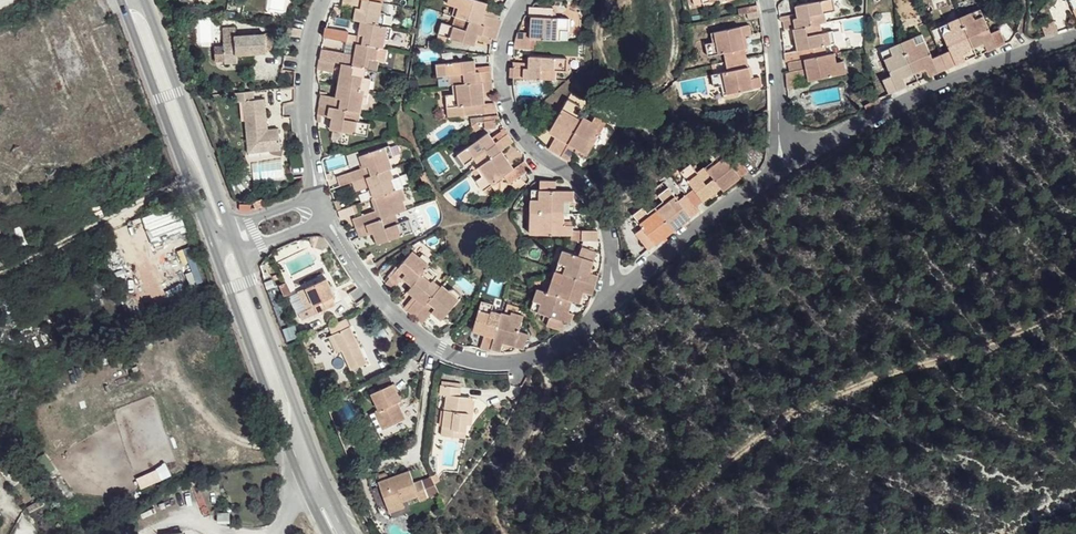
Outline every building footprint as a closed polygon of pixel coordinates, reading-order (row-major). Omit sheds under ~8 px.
[(384,3),(370,0),(343,0),(342,5),(356,8),(354,20),(361,21),(383,26),(386,13),(382,12),(384,3)] [(495,29),(498,19),(485,14),(486,10),(488,3),(477,0),(449,0),(448,3),(455,5),(452,15),(455,16),(495,29)] [(827,23),(825,13),(835,11),(833,0),(824,0),(796,5),(797,13),(798,17),(783,20),(785,30),(795,29),(821,24),(827,23)] [(532,39),(561,41),(562,31),(569,31),(569,19),(554,18),(554,9),(532,8),(532,33),(532,39)] [(975,20),(984,16),(981,9),(972,13),(975,20)] [(485,14),(498,19),(500,14),(486,10),(485,14)] [(992,33),(984,16),(975,20),(972,13),(960,18),(973,48),(984,44),(987,52),(1006,43),(1000,30),(992,33)] [(493,39),(495,29),(455,16),(453,25),(443,22),(439,34),(475,45),(477,39),(478,34),(493,39)] [(973,48),(960,18),(948,23),(951,30),(943,34),(950,51),(942,55),(948,69),(966,61),(962,52),(973,48)] [(390,40),(392,27),(383,26),(361,21),(357,43),(384,49),(386,39),(390,40)] [(951,30),(948,23),(940,27),(943,34),(951,30)] [(822,33),(821,24),(795,29),(798,50),(789,52),(790,62),(816,57),(814,48),(835,43),(833,31),(822,33)] [(726,62),(747,58),(743,37),(752,35),(750,25),(712,33),(714,43),(706,44),(708,56),(724,52),(726,62)] [(324,37),(347,42),(349,31),(326,28),(324,37)] [(235,41),(222,42),(223,62),(235,62),(235,55),(266,53),(265,33),(235,34),(235,41)] [(492,44),(493,39),(478,34),(477,39),(492,44)] [(917,45),(926,41),(923,34),(914,38),(917,45)] [(531,50),(532,39),(517,38),(515,48),(531,50)] [(948,69),(942,55),(933,58),(926,41),(917,45),(914,38),(902,43),(915,74),(926,69),(930,77),(948,69)] [(386,61),(388,50),(384,49),(357,43),(355,55),(322,49),(320,59),(335,62),(343,63),(367,68),(377,70),(379,59),(386,61)] [(915,74),(902,43),(891,48),(893,55),(885,59),(892,76),(883,80),(889,94),(907,86),(904,78),(915,74)] [(893,55),(891,48),(882,52),(885,59),(893,55)] [(836,63),(835,53),(816,57),(790,62),(792,71),(796,70),(806,69),(807,74),(808,81),(845,74),(844,62),(836,63)] [(530,56),(530,63),(529,69),(514,68),(514,78),(555,80),(555,70),(567,71),(567,58),(530,56)] [(751,80),(747,58),(726,62),(728,71),(712,75),(715,87),(722,86),(725,95),(736,93),(763,87),(761,78),(751,80)] [(334,72),(335,62),(320,59),(318,69),(334,72)] [(453,85),(492,81),(491,70),(476,72),(476,66),(475,60),(438,63),(439,76),(449,74),(450,85),(453,85)] [(365,77),(367,68),(343,63),(338,85),(369,91),(372,79),(365,77)] [(797,75),(796,70),(792,71),(786,73),(787,82),(794,81),(797,75)] [(493,91),(492,81),(453,85),(454,94),(446,94),(447,106),(466,105),(467,115),(486,112),(484,91),(488,91),(493,91)] [(367,103),(369,91),(338,85),(336,97),(322,94),(319,105),(362,113),(364,102),(367,103)] [(253,99),(252,90),(235,92),(235,101),(242,101),(246,141),(256,140),(257,144),(266,144),(267,150),(279,149),(277,128),(266,129),(262,129),(262,124),(266,123),(264,98),(253,99)] [(490,103),(488,91),(484,91),(486,112),(498,111),(495,102),(490,103)] [(584,117),(591,104),(572,93),(550,132),(556,137),(559,139),(553,152),(562,157),(584,117)] [(587,118),(584,117),(562,157),(570,162),(577,149),(587,155),(607,122),(616,127),(622,118),(596,103),(587,118)] [(360,122),(362,113),(319,105),(317,114),(320,115),(332,117),(330,129),(367,136),(369,123),(360,122)] [(449,116),(467,115),(466,105),(447,106),(449,116)] [(502,150),(514,142),(508,134),(497,142),(489,132),(459,154),(466,164),(474,158),(479,167),(502,150)] [(559,139),(556,137),(549,150),(553,152),(559,139)] [(247,152),(267,150),(266,144),(257,144),(256,140),(246,141),(247,152)] [(391,168),(393,168),(386,147),(360,156),(364,167),(338,176),(341,186),(353,181),(391,168)] [(721,188),(724,191),(749,172),(736,155),(728,160),(719,148),(709,156),(714,162),(706,168),(721,188)] [(524,173),(527,171),(521,163),(515,168),(502,150),(479,167),(478,168),(483,176),(477,180),(484,190),(505,175),(511,183),(524,173)] [(527,171),(530,169),(524,161),(521,163),(527,171)] [(696,207),(721,188),(706,168),(698,173),(691,164),(681,172),(694,189),(686,195),(696,207)] [(403,188),(404,187),(400,176),(395,178),(391,168),(353,181),(357,192),(371,187),(374,198),(403,188)] [(529,181),(532,177),(532,175),(532,174),(532,173),(532,171),(532,170),(531,170),(530,169),(527,171),(524,173),(529,181)] [(531,214),(564,214),(565,202),(574,202),(574,192),(556,192),(557,182),(541,181),(540,191),(532,191),(531,214)] [(674,231),(699,211),(696,207),(686,195),(679,201),(669,187),(660,195),(664,201),(656,208),(674,231)] [(407,200),(403,188),(374,198),(372,199),(376,210),(354,218),(357,228),(397,213),(408,210),(405,201),(407,200)] [(360,212),(358,204),(352,206),(355,214),(360,212)] [(355,214),(352,206),(339,210),(342,219),(355,214)] [(648,250),(674,231),(656,208),(648,213),(643,207),(635,214),(644,227),(636,233),(648,250)] [(400,223),(397,213),(357,228),(359,237),(374,232),(378,244),(414,231),(410,220),(400,223)] [(572,236),(572,231),(573,226),(564,226),(564,222),(564,214),(531,214),(531,222),(530,228),(530,235),(571,236),(572,236)] [(582,241),(582,232),(572,231),(572,236),(571,236),(571,241),(582,241)] [(582,241),(597,242),(597,232),(582,232),(582,241)] [(555,272),(595,285),(598,276),(590,273),(597,253),(582,248),(579,257),(563,251),(555,272)] [(428,267),(433,262),(424,254),(421,257),(413,251),(401,266),(390,278),(386,283),(393,289),(403,278),(413,286),(428,267)] [(390,278),(401,266),(394,260),(384,272),(390,278)] [(415,317),(441,286),(435,281),(438,275),(428,267),(413,286),(408,291),(414,296),(418,300),(408,311),(415,317)] [(591,295),(595,285),(555,272),(548,293),(572,302),(576,303),(580,304),(584,292),(591,295)] [(328,278),(308,287),(317,305),(320,312),(337,304),(334,297),(336,295),(328,278)] [(287,282),(280,285),(285,296),(292,293),(287,282)] [(450,291),(443,285),(441,286),(415,317),(423,324),(425,321),(432,312),(442,320),(462,296),(453,288),(450,291)] [(308,287),(299,291),(308,309),(317,305),(308,287)] [(569,313),(572,302),(548,293),(538,289),(531,310),(544,315),(550,317),(548,324),(547,327),(561,331),(564,322),(570,324),(574,315),(572,314),(569,313)] [(418,300),(414,296),(405,308),(408,311),(418,300)] [(491,350),(501,314),(491,311),(493,305),(482,302),(473,332),(484,336),(481,350),(490,352),(491,350)] [(510,317),(501,314),(491,350),(500,353),(503,345),(523,350),(528,334),(519,332),(523,317),(511,313),(510,317)] [(365,364),(343,318),(326,326),(330,336),(338,352),(340,351),(349,372),(365,364)] [(334,354),(338,352),(330,336),(327,338),(334,354)] [(600,350),(598,346),(592,338),(584,343),(594,355),(600,350)] [(604,355),(600,350),(594,355),(598,361),(604,355)] [(453,431),(463,432),(466,413),(467,413),(470,397),(457,395),(459,387),(440,384),(438,393),(445,394),(441,426),(453,428),(453,431)] [(396,405),(400,404),(391,385),(363,398),(371,415),(366,418),(374,435),(404,421),(398,410),(396,405)] [(463,438),(463,432),(453,431),(453,428),(441,426),(440,434),(463,438)] [(381,503),(395,496),(411,489),(413,493),(421,489),(413,471),(405,474),(400,463),(369,478),(381,503)] [(424,466),(413,471),(421,489),(432,484),(424,466)] [(398,503),(395,496),(381,503),(384,509),(398,503)] [(131,516),(123,507),(112,517),(119,526),(131,516)] [(229,513),(219,513),(219,521),(229,521),(229,513)]
